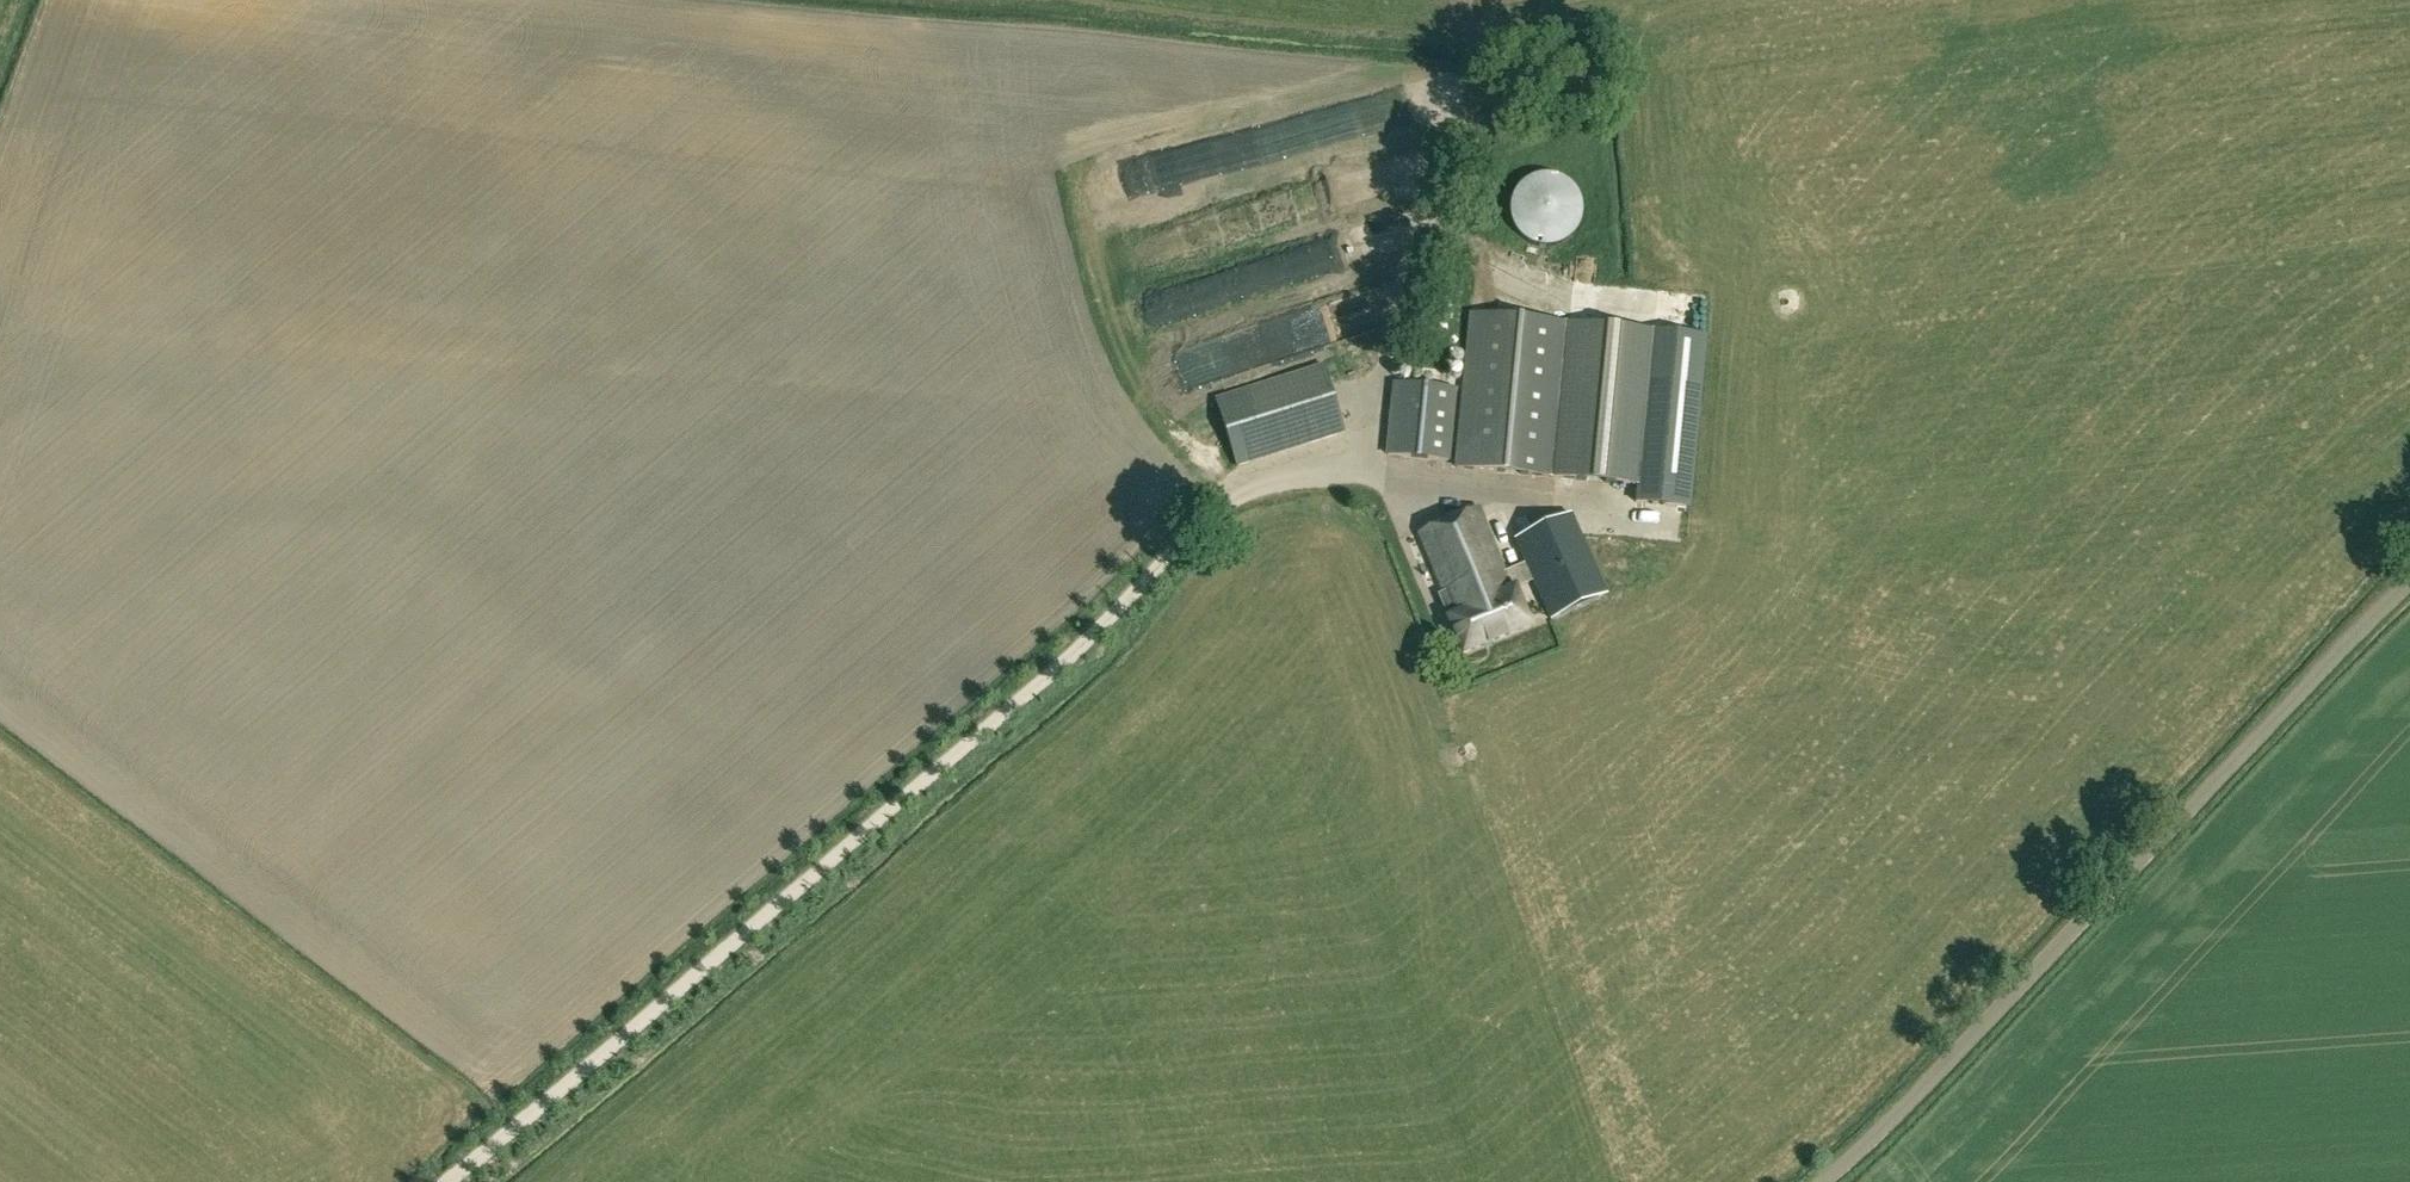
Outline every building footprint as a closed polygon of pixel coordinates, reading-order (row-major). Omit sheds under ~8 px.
[(1411,101),(1254,136),(1261,167),(1397,137),(1399,146),(1420,141),(1411,101)] [(1556,245),(1559,244),(1563,242),(1567,240),(1569,239),(1571,237),(1574,234),(1577,230),(1579,227),(1581,223),(1581,221),(1582,219),(1583,214),(1583,210),(1583,207),(1583,204),(1582,200),(1581,197),(1581,196),(1579,192),(1577,190),(1575,187),(1573,184),(1569,182),(1566,179),(1562,177),(1558,176),(1554,175),(1549,174),(1544,174),(1539,175),(1537,176),(1533,177),(1529,179),(1524,183),(1521,186),(1518,189),(1516,193),(1514,197),(1513,199),(1513,202),(1512,203),(1512,206),(1512,209),(1512,212),(1512,215),(1513,218),(1513,221),(1514,222),(1515,225),(1516,227),(1518,230),(1519,232),(1522,235),(1525,238),(1529,240),(1533,242),(1538,244),(1544,246),(1546,246),(1549,246),(1554,245),(1556,245)] [(1295,202),(1258,215),(1266,235),(1302,222),(1295,202)] [(1458,467),(1555,478),(1571,324),(1474,313),(1458,467)] [(1571,324),(1555,478),(1646,487),(1662,333),(1571,324)] [(1346,433),(1324,365),(1218,399),(1239,467),(1346,433)] [(1460,389),(1395,382),(1387,455),(1451,462),(1460,389)] [(1479,512),(1421,536),(1446,595),(1440,598),(1464,657),(1532,628),(1516,589),(1534,582),(1550,618),(1604,597),(1569,516),(1516,537),(1527,563),(1505,572),(1479,512)]
